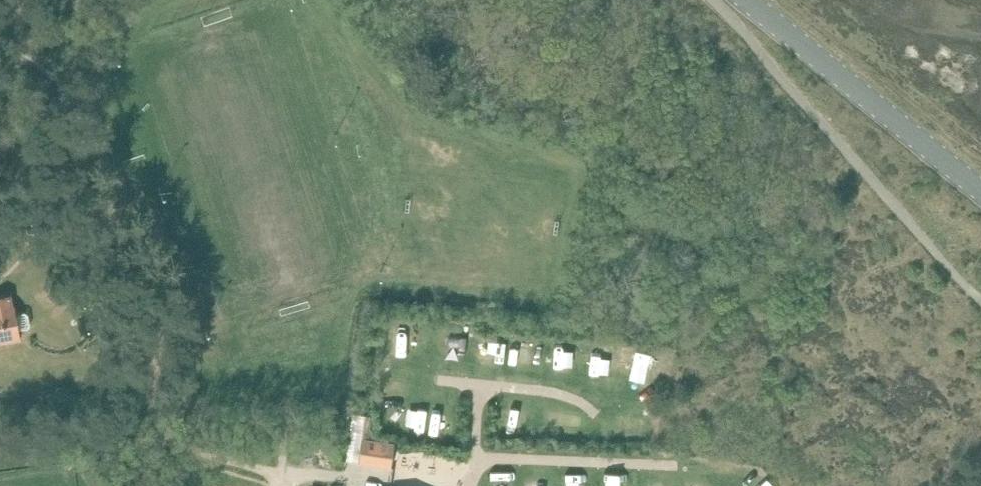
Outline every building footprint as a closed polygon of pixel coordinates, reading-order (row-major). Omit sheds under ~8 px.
[(19,338),(13,308),(12,308),(10,297),(0,298),(0,341),(19,338)] [(362,439),(359,463),(390,468),(394,444),(362,439)]
